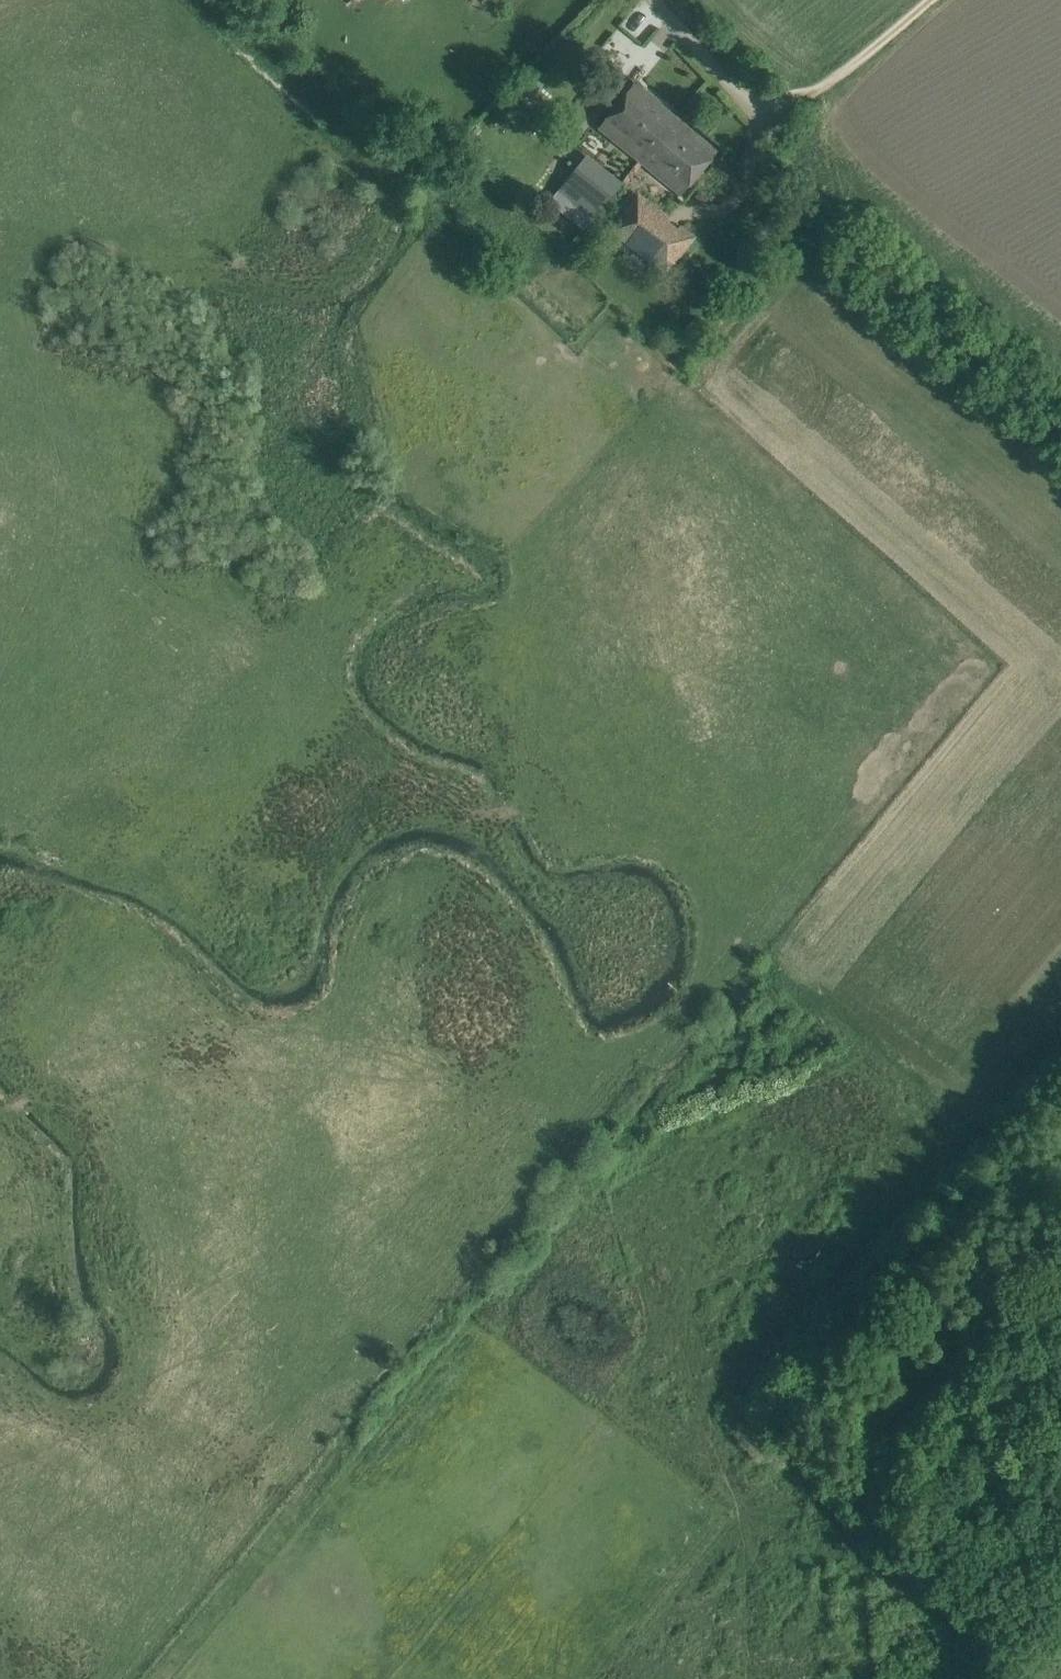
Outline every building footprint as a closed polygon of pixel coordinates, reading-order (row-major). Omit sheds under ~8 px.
[(600,127),(640,160),(676,117),(660,105),(662,103),(636,82),(600,127)] [(716,151),(676,117),(640,160),(681,193),(716,151)] [(609,199),(581,177),(559,203),(588,225),(609,199)] [(666,272),(695,237),(639,193),(610,230),(666,272)]
